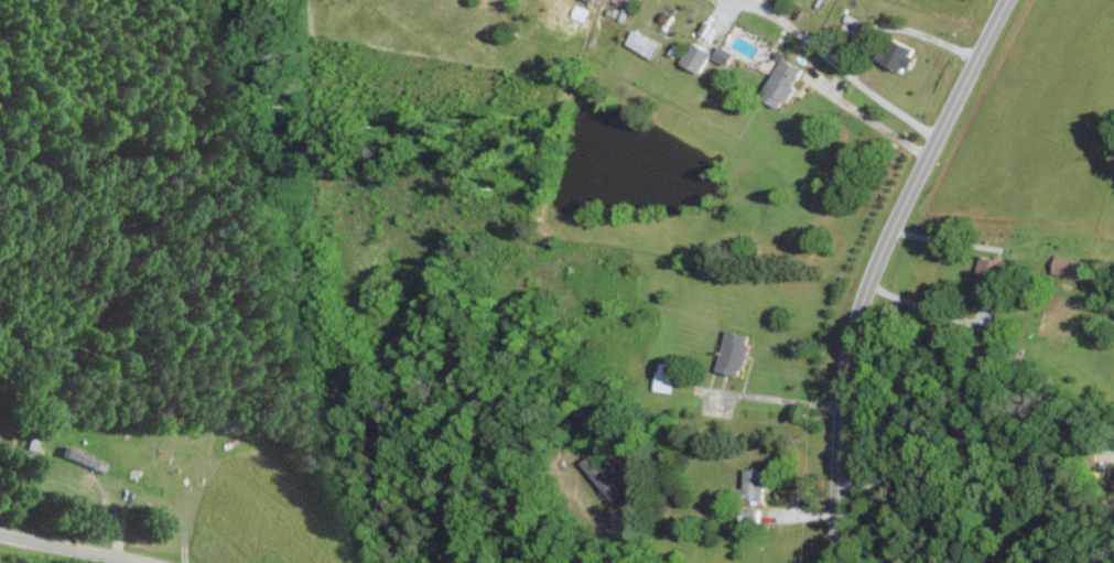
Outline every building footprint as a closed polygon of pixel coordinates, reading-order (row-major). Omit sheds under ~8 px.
[(655,58),(662,43),(635,30),(628,46),(655,58)] [(914,45),(890,38),(882,63),(907,70),(914,45)] [(703,73),(713,51),(693,42),(683,63),(703,73)] [(716,58),(731,66),(737,55),(722,47),(716,58)] [(804,68),(783,57),(763,96),(785,108),(796,87),(794,86),(804,68)] [(1088,262),(1058,255),(1054,272),(1083,280),(1088,262)] [(996,296),(1004,270),(982,263),(974,290),(996,296)] [(754,337),(730,330),(717,370),(741,378),(754,337)] [(673,393),(676,374),(659,371),(656,390),(673,393)] [(99,467),(102,456),(69,445),(65,456),(99,467)] [(746,501),(761,501),(762,482),(766,483),(767,470),(747,470),(746,501)]
